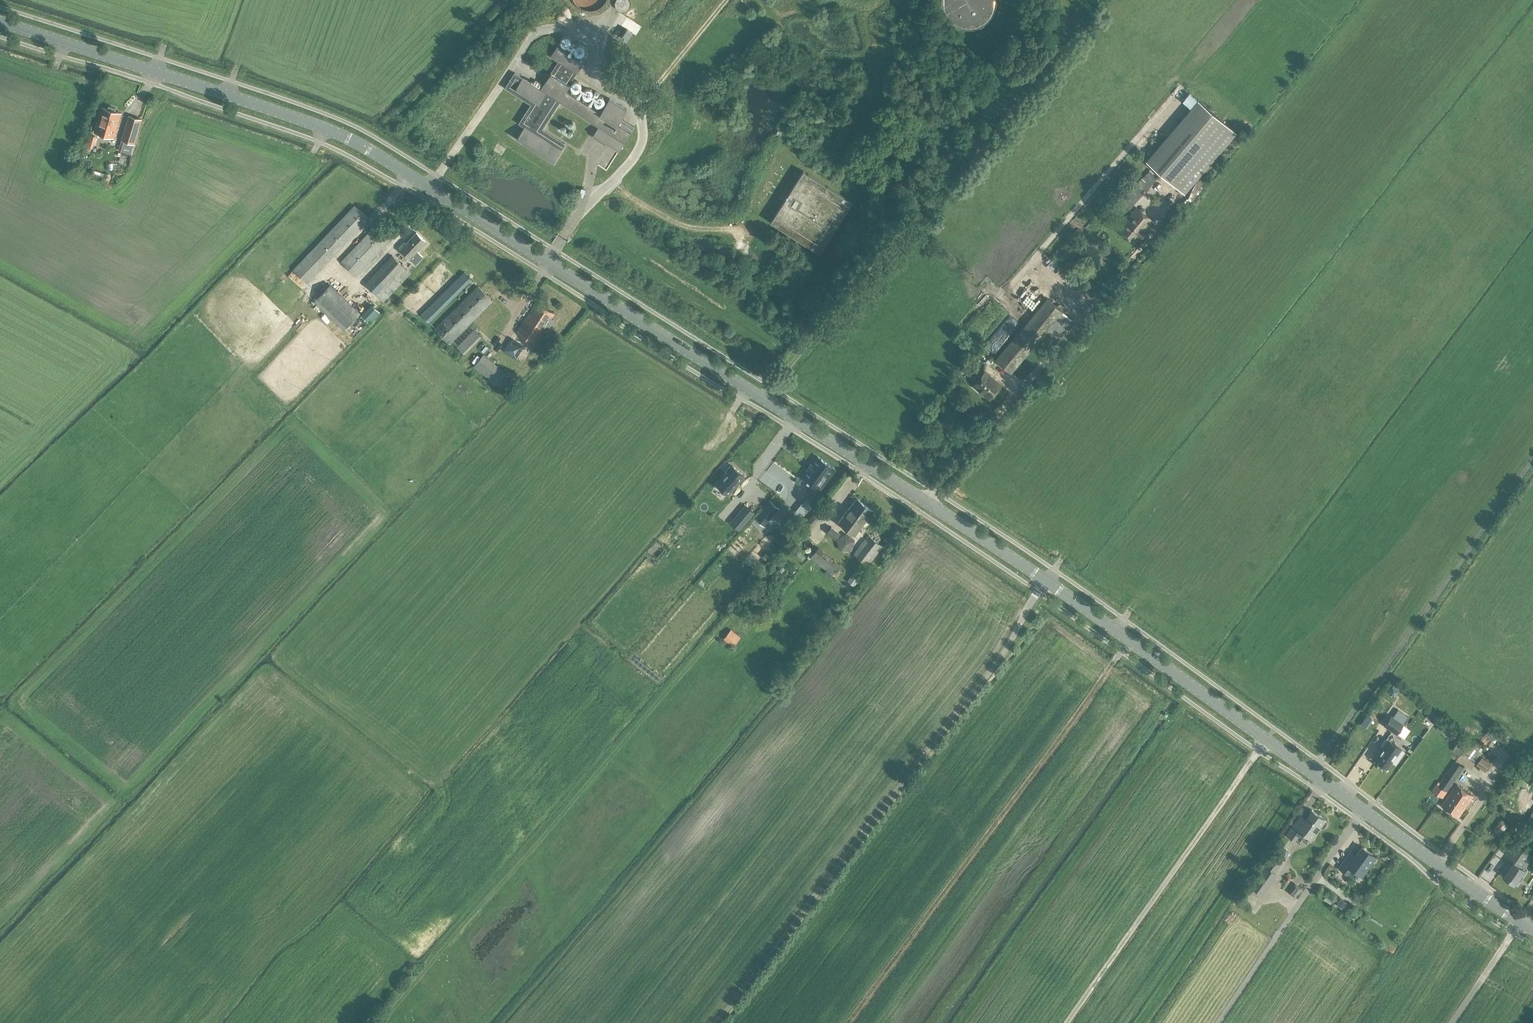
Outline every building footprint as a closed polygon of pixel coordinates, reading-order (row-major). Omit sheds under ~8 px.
[(573,0),(576,5),(580,8),(584,10),(590,11),(595,10),(600,8),(604,4),(606,0),(573,0)] [(625,10),(628,9),(630,6),(630,3),(629,0),(616,0),(616,1),(616,5),(617,9),(621,11),(625,10)] [(972,28),(976,28),(979,26),(983,25),(986,23),(989,20),(992,17),(993,14),(995,11),(996,7),(997,1),(996,0),(942,0),(942,1),(942,5),(943,9),(944,12),(946,16),(948,18),(951,21),(956,25),(961,27),(965,28),(968,28),(972,28)] [(627,29),(621,37),(627,41),(633,32),(627,29)] [(515,72),(505,88),(529,103),(531,104),(519,123),(524,127),(517,138),(520,140),(528,146),(536,151),(554,162),(558,156),(566,144),(556,137),(547,132),(543,129),(546,123),(556,108),(560,102),(566,106),(569,108),(577,113),(578,113),(593,123),(598,126),(598,127),(594,133),(592,136),(598,140),(606,145),(607,143),(611,146),(617,149),(619,151),(620,151),(620,150),(632,132),(631,132),(634,127),(621,118),(627,109),(610,98),(601,112),(600,112),(591,106),(581,100),(575,96),(570,93),(567,91),(567,90),(570,85),(570,84),(575,76),(584,63),(577,59),(573,57),(573,56),(572,56),(571,55),(570,55),(570,54),(557,46),(550,56),(558,61),(550,74),(541,89),(515,72)] [(1146,161),(1161,174),(1184,193),(1185,194),(1185,193),(1186,193),(1191,187),(1206,169),(1210,165),(1221,152),(1223,149),(1230,141),(1237,133),(1209,109),(1199,101),(1199,100),(1198,100),(1198,99),(1198,100),(1176,125),(1173,129),(1149,157),(1146,161)] [(114,138),(122,113),(101,107),(94,132),(114,138)] [(124,133),(121,141),(135,144),(141,122),(129,118),(125,129),(124,133)] [(121,141),(118,153),(121,154),(131,156),(135,144),(121,141)] [(1126,197),(1122,202),(1129,208),(1129,209),(1130,209),(1136,202),(1159,177),(1158,176),(1151,169),(1143,178),(1142,178),(1142,179),(1141,180),(1140,181),(1138,183),(1132,190),(1131,191),(1130,192),(1128,194),(1126,197)] [(803,171),(771,222),(820,253),(852,201),(803,171)] [(296,266),(293,269),(300,276),(308,284),(322,269),(369,220),(370,219),(355,205),(354,205),(350,209),(348,212),(346,213),(315,247),(313,249),(311,250),(309,252),(308,254),(296,266)] [(1133,211),(1118,230),(1121,233),(1133,242),(1133,243),(1134,243),(1135,243),(1138,239),(1140,241),(1145,235),(1148,232),(1149,231),(1147,229),(1154,221),(1137,207),(1133,211)] [(376,225),(341,262),(356,276),(369,262),(386,244),(390,240),(391,239),(390,239),(376,225)] [(410,259),(427,242),(417,232),(406,243),(405,242),(399,248),(410,259)] [(384,301),(411,272),(392,255),(365,284),(384,301)] [(458,277),(421,314),(430,323),(450,302),(470,282),(473,280),(472,279),(469,276),(466,273),(464,271),(458,277)] [(345,330),(361,313),(330,284),(314,301),(345,330)] [(445,318),(434,329),(440,334),(441,335),(442,336),(448,342),(450,344),(493,302),(494,301),(493,300),(490,297),(484,291),(478,285),(456,307),(445,318)] [(406,304),(414,312),(424,304),(420,300),(424,296),(420,291),(406,304)] [(995,359),(1012,373),(1019,364),(1027,356),(1039,341),(1047,332),(1048,331),(1055,337),(1056,338),(1057,338),(1058,336),(1065,328),(1072,319),(1063,312),(1064,311),(1055,304),(1048,298),(1047,297),(1044,301),(1029,319),(1025,324),(995,359)] [(535,304),(517,332),(531,341),(529,343),(532,344),(533,342),(535,344),(537,341),(544,330),(548,325),(549,326),(550,326),(555,319),(554,319),(553,319),(552,318),(555,313),(539,303),(538,302),(537,301),(535,304)] [(369,322),(379,312),(373,305),(363,316),(369,322)] [(465,354),(481,337),(474,330),(457,346),(465,354)] [(498,350),(507,341),(503,337),(494,345),(498,350)] [(515,358),(524,346),(512,338),(504,350),(515,358)] [(996,356),(1004,348),(995,338),(986,346),(996,356)] [(483,356),(474,366),(474,367),(479,370),(481,372),(487,377),(491,380),(500,388),(501,388),(507,380),(510,376),(492,362),(485,355),(484,355),(483,355),(483,356)] [(985,370),(973,385),(979,390),(986,396),(990,399),(992,396),(1001,385),(1002,384),(985,370)] [(811,464),(807,470),(808,471),(812,474),(807,480),(814,485),(811,490),(817,494),(836,467),(817,454),(810,464),(811,464)] [(726,474),(717,485),(728,494),(744,476),(733,466),(732,467),(730,466),(725,472),(726,474)] [(790,498),(796,504),(793,507),(800,514),(812,500),(799,488),(790,498)] [(855,536),(874,511),(857,497),(838,522),(855,536)] [(771,501),(767,505),(776,512),(779,508),(771,501)] [(739,512),(730,522),(739,530),(748,520),(739,512)] [(720,539),(715,544),(719,547),(734,531),(727,524),(715,534),(720,539)] [(836,539),(840,533),(832,527),(828,533),(836,539)] [(841,549),(850,549),(853,541),(845,534),(838,540),(841,549)] [(868,565),(883,546),(868,535),(854,554),(868,565)] [(819,547),(811,557),(826,570),(825,572),(824,573),(825,573),(829,577),(830,577),(831,576),(837,569),(840,564),(835,560),(834,560),(822,550),(819,547)] [(854,585),(860,578),(853,573),(847,580),(854,585)] [(730,585),(724,592),(730,598),(741,585),(733,578),(729,583),(730,585)] [(732,645),(740,637),(730,629),(723,637),(732,645)] [(1393,685),(1388,692),(1394,696),(1399,690),(1393,685)] [(1397,710),(1392,717),(1402,724),(1407,716),(1397,710)] [(1218,711),(1214,716),(1234,730),(1237,725),(1218,711)] [(1390,715),(1383,725),(1396,734),(1403,724),(1402,724),(1392,717),(1390,715)] [(1367,716),(1362,724),(1367,726),(1372,719),(1367,716)] [(1451,739),(1456,733),(1442,722),(1437,728),(1451,739)] [(1379,752),(1374,759),(1388,769),(1393,762),(1396,765),(1407,749),(1388,735),(1380,745),(1382,747),(1381,747),(1378,751),(1379,752)] [(1468,744),(1461,739),(1452,750),(1459,756),(1462,752),(1486,771),(1492,764),(1481,755),(1482,754),(1469,743),(1468,744)] [(1515,780),(1516,781),(1522,785),(1525,787),(1529,789),(1532,789),(1532,790),(1532,763),(1531,761),(1530,761),(1529,760),(1528,760),(1527,761),(1524,766),(1524,767),(1519,775),(1517,776),(1517,777),(1516,778),(1515,780)] [(1439,781),(1437,784),(1446,790),(1448,791),(1453,783),(1457,778),(1465,767),(1457,762),(1455,761),(1444,777),(1442,781),(1441,781),(1440,783),(1439,781)] [(1459,818),(1474,796),(1457,783),(1441,806),(1459,818)] [(1288,832),(1286,835),(1288,836),(1295,841),(1296,842),(1296,841),(1300,844),(1303,841),(1307,844),(1309,842),(1311,839),(1311,840),(1312,840),(1315,835),(1316,834),(1318,832),(1321,828),(1322,828),(1324,828),(1327,825),(1328,824),(1327,823),(1327,822),(1327,821),(1326,820),(1327,820),(1325,819),(1324,818),(1322,816),(1320,815),(1319,814),(1318,814),(1317,812),(1316,812),(1315,811),(1313,809),(1312,809),(1308,815),(1306,816),(1306,817),(1301,814),(1299,816),(1289,829),(1288,832)] [(1524,827),(1532,833),(1532,812),(1532,813),(1531,816),(1529,818),(1524,827)] [(1501,819),(1495,829),(1501,833),(1507,824),(1501,819)] [(1502,875),(1507,878),(1516,885),(1516,884),(1517,883),(1518,883),(1520,880),(1519,880),(1523,874),(1524,875),(1525,873),(1526,873),(1525,872),(1527,869),(1526,868),(1527,866),(1528,866),(1528,865),(1532,858),(1532,855),(1530,854),(1515,843),(1514,843),(1513,842),(1512,843),(1512,844),(1506,853),(1505,853),(1506,854),(1509,856),(1511,858),(1514,859),(1503,874),(1502,875)] [(1362,876),(1375,857),(1362,847),(1354,858),(1349,855),(1339,868),(1349,874),(1353,869),(1362,876)] [(1289,897),(1296,902),(1301,893),(1294,889),(1289,897)] [(1341,898),(1336,905),(1345,911),(1346,910),(1349,905),(1348,904),(1349,903),(1341,898)]
